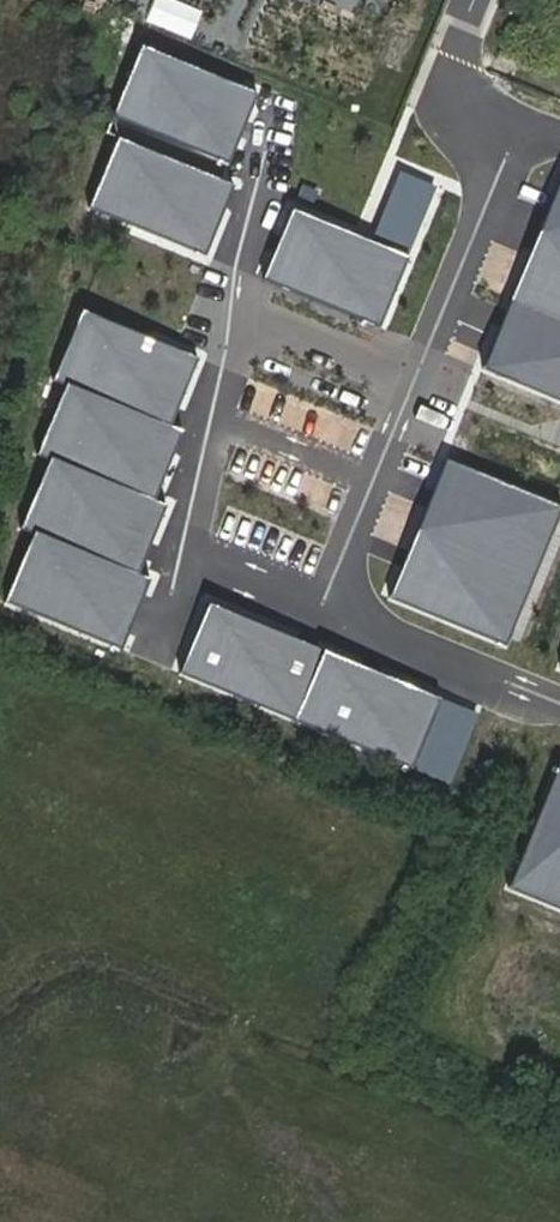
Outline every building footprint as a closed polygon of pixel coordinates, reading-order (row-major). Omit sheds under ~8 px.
[(253,85),(139,42),(110,115),(225,159),(253,85)] [(228,182),(114,138),(86,211),(200,255),(228,182)] [(486,372),(559,402),(559,192),(486,372)] [(400,251),(285,207),(257,281),(372,324),(400,251)] [(202,347),(91,296),(58,368),(71,374),(169,419),(202,347)] [(169,419),(71,374),(40,442),(55,449),(154,494),(185,426),(169,419)] [(154,494),(55,449),(21,521),(36,527),(132,571),(166,499),(154,494)] [(452,465),(398,599),(513,645),(559,528),(559,508),(452,465)] [(132,571),(36,527),(4,598),(115,649),(148,578),(132,571)] [(314,650),(200,605),(171,679),(285,723),(314,650)] [(440,697),(325,653),(297,726),(411,770),(440,697)] [(520,894),(559,910),(559,796),(520,894)]
